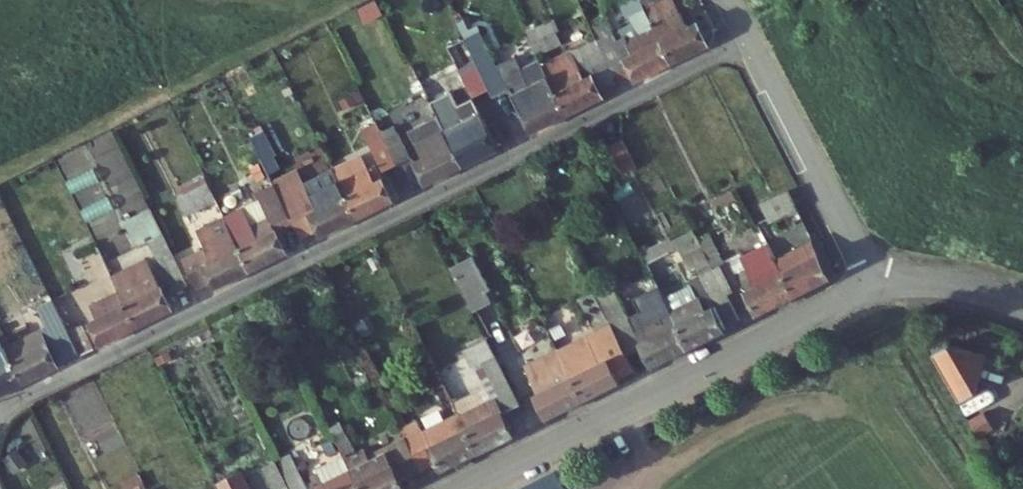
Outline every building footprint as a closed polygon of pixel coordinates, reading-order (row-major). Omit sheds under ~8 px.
[(680,47),(714,30),(699,2),(688,7),(684,0),(656,0),(661,11),(680,47)] [(638,32),(629,37),(644,66),(680,47),(661,11),(634,25),(638,32)] [(549,26),(541,31),(550,49),(558,44),(549,26)] [(541,119),(577,100),(558,65),(550,49),(541,31),(535,34),(543,52),(528,59),(536,75),(522,83),(541,119)] [(496,39),(481,47),(500,85),(515,77),(496,39)] [(612,83),(608,75),(623,67),(612,44),(599,50),(600,52),(587,59),(583,51),(558,65),(577,100),(612,83)] [(440,82),(434,85),(443,103),(450,99),(440,82)] [(434,85),(426,89),(435,107),(443,103),(434,85)] [(475,107),(451,120),(469,156),(503,138),(489,109),(479,115),(475,107)] [(404,117),(390,123),(403,148),(416,141),(404,117)] [(431,139),(421,144),(435,173),(469,156),(451,120),(427,131),(431,139)] [(390,123),(376,131),(391,160),(405,152),(403,148),(390,123)] [(614,132),(629,161),(642,154),(627,125),(614,132)] [(371,161),(351,171),(369,206),(401,191),(386,162),(375,167),(371,161)] [(319,196),(333,225),(369,206),(351,171),(326,184),(330,191),(319,196)] [(243,227),(261,262),(295,244),(285,223),(303,214),(295,198),(283,175),(265,184),(278,209),(259,219),(246,193),(230,202),(234,209),(243,227)] [(185,216),(216,204),(207,180),(176,192),(185,216)] [(771,213),(798,199),(790,182),(762,196),(771,213)] [(308,191),(295,198),(303,214),(308,223),(321,217),(308,191)] [(225,192),(218,194),(227,213),(234,209),(230,202),(225,192)] [(158,234),(172,227),(159,201),(134,213),(148,240),(158,234)] [(752,275),(766,301),(799,285),(781,250),(762,214),(755,218),(764,232),(718,256),(730,279),(742,272),(752,275)] [(183,284),(197,277),(172,227),(158,234),(183,284)] [(206,238),(189,247),(205,278),(219,271),(225,281),(261,262),(243,227),(219,239),(222,246),(213,251),(206,238)] [(816,233),(781,250),(799,285),(834,267),(816,233)] [(491,281),(496,279),(479,245),(456,257),(479,301),(497,292),(491,281)] [(146,321),(183,302),(158,252),(121,271),(128,286),(146,321)] [(701,291),(675,304),(692,338),(746,311),(730,279),(718,256),(705,262),(716,285),(712,288),(715,293),(704,299),(701,291)] [(664,264),(657,268),(666,286),(674,282),(664,264)] [(659,355),(692,338),(675,304),(671,295),(637,313),(620,279),(602,288),(625,333),(642,323),(659,355)] [(108,305),(98,310),(113,339),(146,321),(128,286),(105,298),(108,305)] [(625,333),(602,288),(587,295),(599,318),(558,339),(585,392),(622,373),(620,368),(638,359),(625,333)] [(36,378),(90,350),(78,325),(62,294),(47,301),(58,323),(19,343),(36,378)] [(6,303),(0,306),(9,324),(16,321),(6,303)] [(13,332),(9,324),(0,306),(0,338),(13,332)] [(92,318),(78,325),(90,350),(105,343),(92,318)] [(514,399),(526,392),(493,328),(471,340),(480,357),(490,351),(514,399)] [(542,381),(554,407),(585,392),(558,339),(531,352),(544,379),(542,381)] [(36,378),(19,343),(0,352),(0,396),(36,378)] [(968,347),(937,363),(959,405),(990,389),(968,347)] [(501,387),(465,405),(467,409),(484,443),(520,425),(501,387)] [(406,425),(425,463),(447,453),(450,459),(484,443),(467,409),(434,426),(429,414),(406,425)] [(372,488),(392,488),(410,480),(406,472),(425,463),(406,425),(371,443),(368,436),(356,442),(346,423),(340,427),(352,449),(372,488)] [(324,482),(327,488),(372,488),(352,449),(325,463),(332,478),(324,482)] [(285,488),(301,488),(288,463),(283,453),(270,460),(285,488)] [(301,488),(310,488),(318,485),(303,455),(288,463),(301,488)] [(511,488),(577,488),(563,460),(517,483),(518,485),(511,488)] [(250,466),(224,478),(227,483),(230,488),(262,488),(250,466)]
